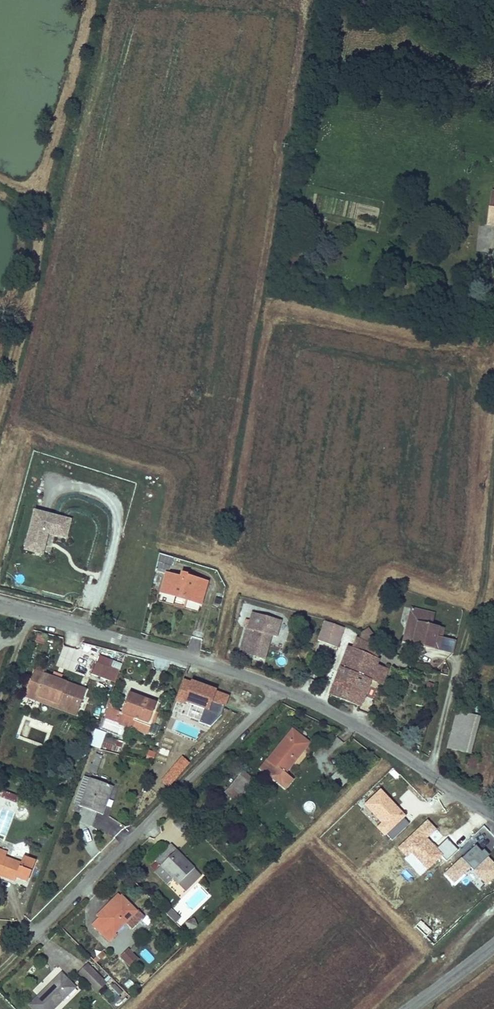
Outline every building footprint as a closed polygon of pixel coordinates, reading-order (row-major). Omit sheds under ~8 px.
[(39,198),(30,195),(27,202),(37,206),(39,198)] [(48,537),(69,541),(74,519),(33,511),(25,553),(45,557),(48,537)] [(155,550),(153,569),(165,571),(165,570),(168,571),(171,553),(155,550)] [(161,585),(199,598),(205,575),(184,568),(181,575),(168,571),(165,570),(165,571),(161,585)] [(409,638),(418,640),(438,645),(444,647),(446,633),(447,624),(437,621),(440,611),(417,606),(409,638)] [(279,633),(284,617),(258,608),(254,622),(256,624),(247,647),(264,652),(272,630),(279,633)] [(339,644),(344,625),(326,619),(319,638),(339,644)] [(247,647),(256,624),(254,622),(247,620),(239,643),(247,647)] [(357,644),(383,655),(387,644),(361,633),(357,644)] [(191,649),(197,651),(200,641),(193,639),(191,649)] [(335,692),(365,703),(377,672),(381,660),(383,655),(357,644),(353,643),(335,692)] [(73,667),(75,649),(62,648),(60,666),(73,667)] [(122,682),(127,669),(103,660),(98,672),(122,682)] [(388,675),(392,663),(381,660),(377,672),(388,675)] [(42,699),(85,715),(94,690),(51,675),(42,671),(32,696),(42,699)] [(194,698),(219,707),(225,688),(201,679),(194,698)] [(164,710),(159,708),(161,700),(136,690),(129,708),(144,714),(140,724),(140,725),(154,731),(158,720),(160,721),(164,710)] [(42,699),(32,696),(31,699),(41,703),(83,719),(85,715),(42,699)] [(129,708),(116,704),(112,714),(140,724),(144,714),(129,708)] [(479,718),(460,713),(450,749),(468,754),(469,754),(479,718)] [(290,765),(316,735),(299,721),(274,752),(267,762),(292,782),(299,773),(290,765)] [(113,729),(105,726),(104,729),(99,742),(125,749),(128,743),(124,741),(125,737),(112,732),(113,729)] [(100,728),(95,742),(99,743),(104,729),(100,728)] [(107,762),(110,754),(104,751),(101,760),(107,762)] [(469,754),(468,754),(466,763),(473,764),(476,756),(469,754)] [(176,782),(198,760),(192,755),(170,777),(171,778),(176,782)] [(342,768),(332,778),(343,787),(353,776),(342,768)] [(246,789),(258,777),(251,771),(240,783),(246,789)] [(86,802),(96,775),(90,773),(81,800),(86,802)] [(108,811),(118,783),(96,775),(86,802),(87,803),(84,811),(99,818),(103,810),(108,811)] [(380,824),(377,827),(391,842),(412,823),(381,789),(363,806),(380,824)] [(5,792),(3,798),(16,802),(18,796),(5,792)] [(313,813),(316,804),(307,801),(304,810),(313,813)] [(192,827),(200,819),(190,808),(182,817),(192,827)] [(429,820),(398,848),(407,859),(413,854),(429,873),(456,848),(448,838),(438,848),(429,838),(438,830),(429,820)] [(188,879),(205,864),(181,839),(166,854),(173,860),(171,862),(188,879)] [(9,858),(12,852),(0,848),(0,854),(9,858)] [(9,858),(0,854),(0,876),(3,877),(19,883),(21,879),(30,883),(39,862),(28,858),(26,864),(9,858)] [(142,910),(126,895),(105,919),(106,919),(100,926),(116,941),(123,934),(120,932),(131,920),(142,910)] [(142,910),(131,920),(138,926),(149,914),(143,908),(142,910)] [(178,922),(181,915),(171,910),(168,917),(178,922)] [(185,923),(189,932),(199,927),(195,918),(185,923)] [(144,961),(133,949),(126,957),(137,968),(144,961)] [(103,989),(111,981),(92,963),(84,971),(103,989)] [(60,1006),(80,986),(68,973),(46,994),(47,996),(42,1001),(48,1006),(54,1001),(60,1006)] [(113,1003),(124,992),(114,983),(103,994),(113,1003)]
